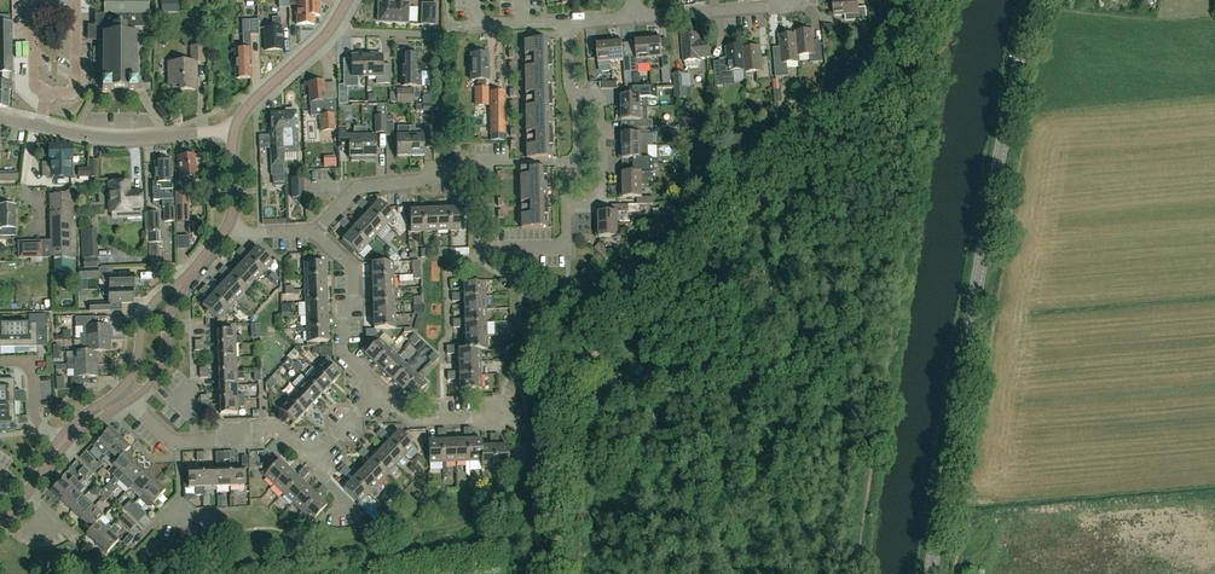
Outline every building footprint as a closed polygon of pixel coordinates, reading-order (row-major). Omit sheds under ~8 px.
[(102,65),(101,65),(101,66),(102,66),(102,73),(101,73),(101,74),(102,74),(102,82),(102,90),(109,90),(128,90),(135,91),(136,82),(135,82),(135,74),(136,74),(136,73),(135,73),(135,66),(136,66),(136,65),(135,65),(135,58),(136,58),(136,57),(135,57),(135,50),(136,50),(136,49),(135,49),(135,42),(136,42),(136,41),(135,41),(135,34),(134,34),(134,27),(147,28),(147,0),(105,0),(105,15),(95,15),(95,26),(92,26),(92,36),(103,36),(103,40),(102,40),(102,42),(103,42),(103,49),(102,49),(102,50),(103,50),(103,57),(102,57),(101,58),(103,58),(102,65)] [(296,25),(314,25),(313,16),(320,16),(319,0),(302,0),(303,3),(296,3),(296,25)] [(834,16),(852,14),(852,22),(867,21),(866,7),(858,8),(857,0),(833,0),(834,16)] [(379,2),(378,22),(408,23),(408,4),(379,2)] [(436,4),(423,4),(423,23),(436,24),(436,4)] [(12,72),(12,22),(10,22),(10,18),(0,18),(0,72),(12,72)] [(265,51),(282,50),(281,27),(280,27),(280,18),(272,18),(273,28),(264,28),(265,51)] [(236,78),(251,78),(250,50),(250,35),(258,35),(258,21),(242,21),(243,50),(235,50),(236,78)] [(796,34),(799,63),(798,56),(809,55),(810,63),(823,62),(822,47),(815,48),(813,30),(796,32),(796,34)] [(699,34),(681,35),(683,62),(701,60),(701,59),(710,58),(708,40),(699,41),(699,34)] [(796,34),(780,36),(781,55),(774,56),(776,78),(788,77),(787,64),(799,63),(796,34)] [(647,38),(649,59),(662,58),(663,69),(670,69),(668,52),(662,53),(660,36),(647,38)] [(649,59),(647,38),(635,39),(636,55),(629,56),(631,77),(638,76),(637,60),(649,59)] [(551,40),(524,41),(526,159),(552,158),(551,40)] [(622,40),(609,41),(610,63),(623,61),(624,73),(625,77),(631,77),(629,56),(623,56),(622,40)] [(610,63),(609,41),(596,42),(598,64),(599,64),(599,71),(600,71),(601,71),(603,72),(607,71),(609,70),(610,70),(611,70),(610,63)] [(745,70),(743,49),(743,46),(726,48),(728,66),(720,67),(721,74),(722,80),(734,79),(733,72),(745,70)] [(204,62),(204,47),(191,47),(191,62),(168,63),(169,86),(180,86),(180,90),(195,90),(195,75),(196,75),(196,63),(204,62)] [(743,49),(745,70),(745,73),(757,72),(757,80),(770,79),(769,64),(761,65),(760,48),(743,49)] [(488,54),(471,55),(471,81),(476,81),(477,89),(475,89),(475,106),(488,106),(488,89),(485,89),(485,81),(488,81),(488,54)] [(367,56),(367,76),(376,76),(376,84),(390,83),(389,65),(382,65),(382,55),(367,56)] [(417,64),(417,55),(401,55),(402,87),(421,87),(421,73),(423,70),(423,66),(421,64),(417,64)] [(367,76),(367,56),(351,56),(351,65),(343,65),(343,84),(358,84),(358,77),(367,76)] [(672,75),(674,99),(687,98),(686,87),(691,87),(690,73),(672,75)] [(773,79),(774,89),(773,89),(774,102),(782,102),(781,89),(780,89),(779,79),(773,79)] [(8,107),(9,90),(12,90),(13,83),(9,83),(0,82),(0,107),(8,107)] [(322,132),(335,131),(333,115),(336,114),(334,100),(325,101),(323,83),(307,84),(311,117),(320,116),(322,132)] [(397,104),(413,104),(413,89),(397,89),(397,104)] [(635,96),(619,96),(619,109),(648,108),(648,99),(656,99),(656,89),(635,89),(635,96)] [(505,135),(505,92),(489,93),(489,135),(490,135),(490,141),(504,141),(504,135),(505,135)] [(648,108),(619,109),(619,122),(635,121),(635,128),(652,127),(652,120),(648,120),(648,108)] [(283,113),(282,113),(283,135),(282,135),(283,153),(295,153),(294,135),(297,134),(296,113),(291,113),(291,111),(283,111),(283,113)] [(283,135),(282,113),(271,114),(272,135),(270,135),(271,164),(271,176),(284,175),(283,164),(283,153),(282,135),(283,135)] [(386,133),(386,116),(375,116),(375,133),(385,133),(386,133)] [(362,128),(362,161),(374,161),(374,157),(376,157),(376,136),(367,136),(367,128),(367,121),(361,121),(361,128),(362,128)] [(410,157),(410,127),(397,127),(397,157),(410,157)] [(410,127),(410,157),(423,157),(423,136),(422,136),(421,130),(415,130),(414,127),(410,127)] [(652,127),(635,128),(636,134),(619,135),(619,147),(641,147),(641,134),(652,134),(652,133),(657,133),(657,127),(652,127)] [(362,128),(361,128),(353,128),(354,137),(347,137),(346,128),(339,129),(339,148),(349,148),(349,158),(351,158),(352,161),(362,161),(362,128)] [(426,136),(426,147),(433,147),(433,136),(434,136),(434,128),(424,128),(424,136),(426,136)] [(50,163),(42,163),(42,177),(70,176),(70,145),(50,146),(50,163)] [(641,147),(619,147),(619,160),(636,160),(636,166),(653,166),(653,159),(648,159),(648,147),(641,147)] [(327,162),(340,161),(340,152),(327,153),(327,162)] [(194,156),(178,158),(180,178),(184,177),(185,185),(193,184),(192,177),(197,176),(194,156)] [(168,162),(168,159),(160,159),(160,163),(155,163),(155,183),(151,183),(152,201),(171,201),(171,197),(174,197),(174,192),(170,192),(170,190),(172,190),(170,162),(168,162)] [(97,178),(98,160),(88,160),(89,167),(78,168),(78,177),(97,178)] [(336,180),(336,164),(314,163),(314,180),(336,180)] [(653,166),(636,166),(636,173),(619,173),(620,186),(642,185),(642,186),(650,185),(649,178),(652,178),(652,173),(653,173),(653,166)] [(521,228),(547,228),(546,169),(529,169),(529,167),(520,167),(521,228)] [(291,179),(292,198),(304,198),(303,178),(291,179)] [(130,180),(107,182),(110,212),(112,219),(127,219),(141,219),(141,207),(141,192),(132,192),(132,194),(131,190),(130,180)] [(642,198),(642,186),(642,185),(620,186),(620,198),(636,198),(637,205),(654,205),(653,198),(642,198)] [(183,192),(175,193),(176,222),(188,221),(188,202),(184,202),(183,192)] [(49,241),(50,258),(50,275),(76,274),(76,195),(61,195),(48,195),(49,241)] [(359,201),(365,207),(368,204),(362,198),(359,201)] [(365,207),(359,201),(356,204),(362,210),(365,207)] [(370,211),(385,225),(395,215),(379,201),(370,211)] [(659,216),(670,216),(674,216),(673,213),(673,204),(659,204),(659,216)] [(596,226),(617,225),(617,212),(629,212),(628,205),(612,206),(612,213),(596,213),(596,226)] [(15,236),(15,228),(15,206),(0,206),(0,237),(15,236)] [(163,207),(164,223),(175,222),(174,207),(163,207)] [(450,209),(451,230),(464,230),(463,208),(450,209)] [(438,231),(437,209),(424,210),(424,231),(438,231)] [(450,209),(437,209),(438,231),(451,230),(450,209)] [(424,231),(424,210),(410,210),(411,232),(424,231)] [(385,225),(370,211),(361,220),(376,235),(385,225)] [(160,232),(159,212),(147,213),(147,232),(160,232)] [(341,220),(347,226),(350,223),(344,217),(341,220)] [(347,226),(341,220),(338,223),(344,229),(347,226)] [(376,235),(361,220),(352,230),(367,244),(376,235)] [(617,225),(596,226),(596,238),(618,238),(617,225)] [(367,244),(352,230),(343,239),(358,254),(367,244)] [(96,244),(96,236),(81,237),(81,245),(96,244)] [(50,258),(49,241),(18,242),(18,259),(50,258)] [(148,243),(149,257),(157,256),(157,243),(148,243)] [(611,256),(599,244),(594,249),(605,261),(611,256)] [(239,249),(245,255),(247,252),(241,246),(239,249)] [(247,258),(263,272),(272,263),(256,248),(247,258)] [(245,255),(239,249),(236,252),(242,258),(245,255)] [(247,258),(238,267),(254,282),(263,272),(247,258)] [(305,275),(326,274),(326,263),(313,263),(312,260),(304,260),(305,275)] [(373,277),(394,276),(394,269),(394,263),(373,263),(373,277)] [(224,265),(221,268),(227,274),(230,271),(224,265)] [(238,267),(229,277),(245,291),(254,282),(238,267)] [(108,289),(132,289),(133,289),(133,274),(113,275),(112,268),(78,269),(78,280),(98,279),(98,278),(102,278),(102,281),(103,282),(109,282),(109,289),(108,289)] [(227,274),(221,268),(218,271),(224,277),(227,274)] [(275,283),(279,279),(272,272),(268,276),(275,283)] [(327,289),(326,274),(305,275),(305,290),(327,289)] [(395,289),(394,276),(373,277),(373,289),(395,289)] [(245,291),(229,277),(220,286),(236,301),(245,291)] [(465,298),(486,297),(485,283),(464,284),(465,298)] [(203,287),(209,293),(212,290),(206,284),(203,287)] [(220,286),(212,295),(227,310),(236,301),(220,286)] [(209,293),(203,287),(200,290),(206,296),(209,293)] [(108,289),(102,289),(102,296),(109,295),(109,303),(121,303),(133,303),(132,289),(108,289)] [(327,303),(327,289),(305,290),(306,304),(327,303)] [(395,289),(373,289),(374,303),(395,302),(395,289)] [(227,310),(212,295),(203,305),(218,320),(227,310)] [(486,297),(465,298),(465,311),(486,310),(486,297)] [(395,302),(374,303),(374,316),(396,315),(395,302)] [(109,303),(106,303),(89,304),(89,312),(121,311),(121,303),(109,303)] [(328,318),(327,303),(306,304),(306,318),(328,318)] [(423,315),(423,310),(419,310),(419,314),(417,314),(413,328),(414,329),(420,329),(423,315)] [(487,323),(486,310),(465,311),(465,324),(487,323)] [(259,317),(253,315),(251,314),(249,320),(252,323),(256,324),(259,317)] [(29,316),(29,324),(14,324),(15,347),(45,347),(45,315),(29,316)] [(396,315),(374,316),(375,329),(396,329),(396,315)] [(80,339),(110,339),(109,326),(96,327),(95,317),(75,318),(76,327),(82,327),(82,334),(79,334),(80,339)] [(328,318),(306,318),(307,333),(328,332),(328,318)] [(487,323),(465,324),(466,337),(487,336),(487,323)] [(15,347),(14,324),(0,324),(0,347),(15,347)] [(218,345),(235,344),(242,344),(242,343),(247,343),(247,341),(245,340),(242,340),(242,336),(235,336),(235,330),(218,331),(218,345)] [(328,332),(307,333),(307,347),(315,347),(315,343),(328,343),(328,332)] [(410,345),(418,337),(415,334),(409,340),(402,346),(406,349),(410,345)] [(372,362),(387,346),(376,336),(371,342),(374,344),(364,355),(372,362)] [(487,336),(466,337),(466,349),(459,349),(459,350),(480,350),(487,350),(487,336)] [(421,340),(418,337),(410,345),(412,348),(421,340)] [(110,351),(110,339),(80,339),(73,340),(74,345),(80,345),(86,345),(86,351),(96,351),(110,351)] [(170,359),(189,358),(188,342),(169,343),(170,359)] [(235,344),(218,345),(218,349),(214,349),(214,358),(218,358),(236,358),(235,344)] [(397,355),(387,346),(372,362),(381,371),(397,355)] [(291,361),(298,354),(294,350),(287,357),(289,358),(291,361)] [(480,350),(459,350),(459,363),(480,363),(480,350)] [(96,351),(86,351),(86,352),(73,352),(73,359),(66,359),(67,365),(97,363),(96,351)] [(431,361),(437,355),(434,352),(428,358),(431,361)] [(397,355),(381,371),(392,381),(407,365),(397,355)] [(437,355),(431,361),(434,364),(440,358),(437,355)] [(236,358),(218,358),(219,373),(236,372),(236,358)] [(298,372),(301,369),(295,364),(291,361),(289,358),(286,361),(298,372)] [(328,358),(318,368),(333,383),(340,375),(331,366),(333,363),(328,358)] [(283,364),(295,375),(298,372),(286,361),(283,364)] [(97,376),(97,363),(67,365),(67,370),(74,370),(74,377),(70,377),(71,384),(87,384),(87,377),(97,376)] [(481,376),(480,363),(459,363),(460,376),(481,376)] [(417,375),(407,365),(392,381),(402,390),(417,375)] [(333,383),(318,368),(308,378),(324,393),(333,383)] [(236,372),(219,373),(219,386),(237,386),(236,380),(243,380),(243,372),(236,372)] [(417,375),(402,390),(412,400),(427,385),(417,375)] [(481,389),(481,376),(460,376),(460,389),(481,389)] [(277,383),(271,377),(268,380),(274,386),(277,383)] [(308,378),(299,388),(314,403),(324,393),(308,378)] [(0,379),(0,402),(15,402),(21,402),(21,391),(15,391),(14,379),(0,379)] [(268,380),(266,383),(271,388),(274,386),(268,380)] [(237,397),(237,386),(219,386),(220,400),(237,399),(237,397)] [(299,388),(289,398),(305,413),(314,403),(299,388)] [(305,413),(289,398),(279,409),(295,423),(305,413)] [(243,399),(237,399),(220,400),(220,414),(237,413),(237,407),(244,407),(243,399)] [(15,402),(0,402),(0,431),(1,431),(1,432),(15,432),(15,424),(15,402)] [(108,452),(119,439),(109,429),(97,442),(107,451),(108,452)] [(379,432),(385,438),(388,435),(382,429),(379,432)] [(385,438),(379,432),(377,435),(382,440),(385,438)] [(399,432),(389,442),(405,457),(414,447),(399,432)] [(108,452),(107,451),(104,455),(114,464),(117,461),(118,461),(125,454),(130,448),(119,439),(108,452)] [(481,462),(482,448),(482,440),(468,441),(469,462),(481,462)] [(455,441),(442,442),(443,463),(455,463),(455,441)] [(469,462),(468,441),(455,441),(455,463),(469,462)] [(389,442),(380,451),(396,466),(405,457),(389,442)] [(443,463),(442,442),(428,442),(429,463),(443,463)] [(482,448),(481,462),(481,469),(495,468),(494,447),(482,448)] [(508,447),(494,447),(495,468),(508,468),(508,447)] [(361,451),(367,456),(369,454),(364,448),(361,451)] [(380,451),(371,461),(387,476),(396,466),(380,451)] [(91,469),(97,463),(85,452),(80,458),(91,469)] [(117,461),(114,464),(112,466),(117,470),(112,475),(114,477),(104,487),(108,491),(114,485),(117,481),(135,463),(125,454),(118,461),(117,461)] [(265,468),(271,462),(265,456),(259,462),(265,468)] [(83,478),(89,472),(77,461),(72,466),(83,478)] [(272,483),(286,468),(279,461),(270,470),(267,468),(262,473),(272,483)] [(371,461),(362,470),(378,485),(387,476),(371,461)] [(97,463),(91,469),(95,472),(100,466),(97,463)] [(145,472),(135,463),(117,481),(128,491),(133,485),(145,472)] [(346,467),(343,470),(349,475),(351,472),(346,467)] [(286,468),(272,483),(282,493),(296,477),(286,468)] [(301,476),(307,470),(304,468),(299,473),(301,476)] [(230,487),(230,469),(216,470),(216,487),(230,487)] [(244,469),(230,469),(230,487),(244,486),(244,469)] [(203,487),(202,470),(188,471),(188,488),(195,488),(195,496),(203,495),(202,487),(203,487)] [(216,487),(216,470),(202,470),(203,487),(216,487)] [(310,473),(307,470),(301,476),(304,479),(310,473)] [(349,475),(343,470),(340,473),(346,478),(349,475)] [(362,470),(353,480),(369,494),(378,485),(362,470)] [(89,472),(83,478),(86,481),(92,475),(89,472)] [(155,482),(145,472),(133,485),(143,495),(155,482)] [(61,501),(79,482),(73,477),(67,483),(63,479),(51,492),(61,501)] [(296,477),(282,493),(292,502),(306,487),(296,477)] [(369,494),(353,480),(344,489),(360,504),(369,494)] [(79,482),(61,501),(71,511),(83,498),(79,494),(85,488),(79,482)] [(155,482),(143,495),(153,504),(165,492),(155,482)] [(114,485),(108,491),(112,494),(117,489),(114,485)] [(320,494),(325,488),(323,486),(317,491),(320,494)] [(108,491),(104,487),(98,494),(102,498),(108,491)] [(316,496),(306,487),(292,502),(302,512),(316,496)] [(325,488),(320,494),(323,496),(328,491),(325,488)] [(108,491),(102,498),(100,499),(104,502),(112,494),(108,491)] [(316,496),(302,512),(312,522),(327,506),(316,496)] [(218,507),(226,507),(226,497),(218,498),(218,507)] [(83,498),(71,511),(81,520),(93,507),(83,498)] [(127,512),(135,504),(131,500),(123,508),(127,512)] [(146,514),(135,504),(127,512),(138,522),(146,514)] [(93,507),(81,520),(91,530),(91,529),(92,530),(98,523),(98,522),(103,517),(93,507)] [(119,521),(125,514),(121,511),(115,517),(119,521)] [(136,525),(125,514),(119,521),(130,531),(136,525)] [(91,529),(91,530),(86,535),(96,544),(114,525),(111,528),(108,525),(104,528),(98,523),(92,530),(91,529)] [(114,525),(96,544),(107,554),(119,541),(114,537),(120,530),(114,525)]
